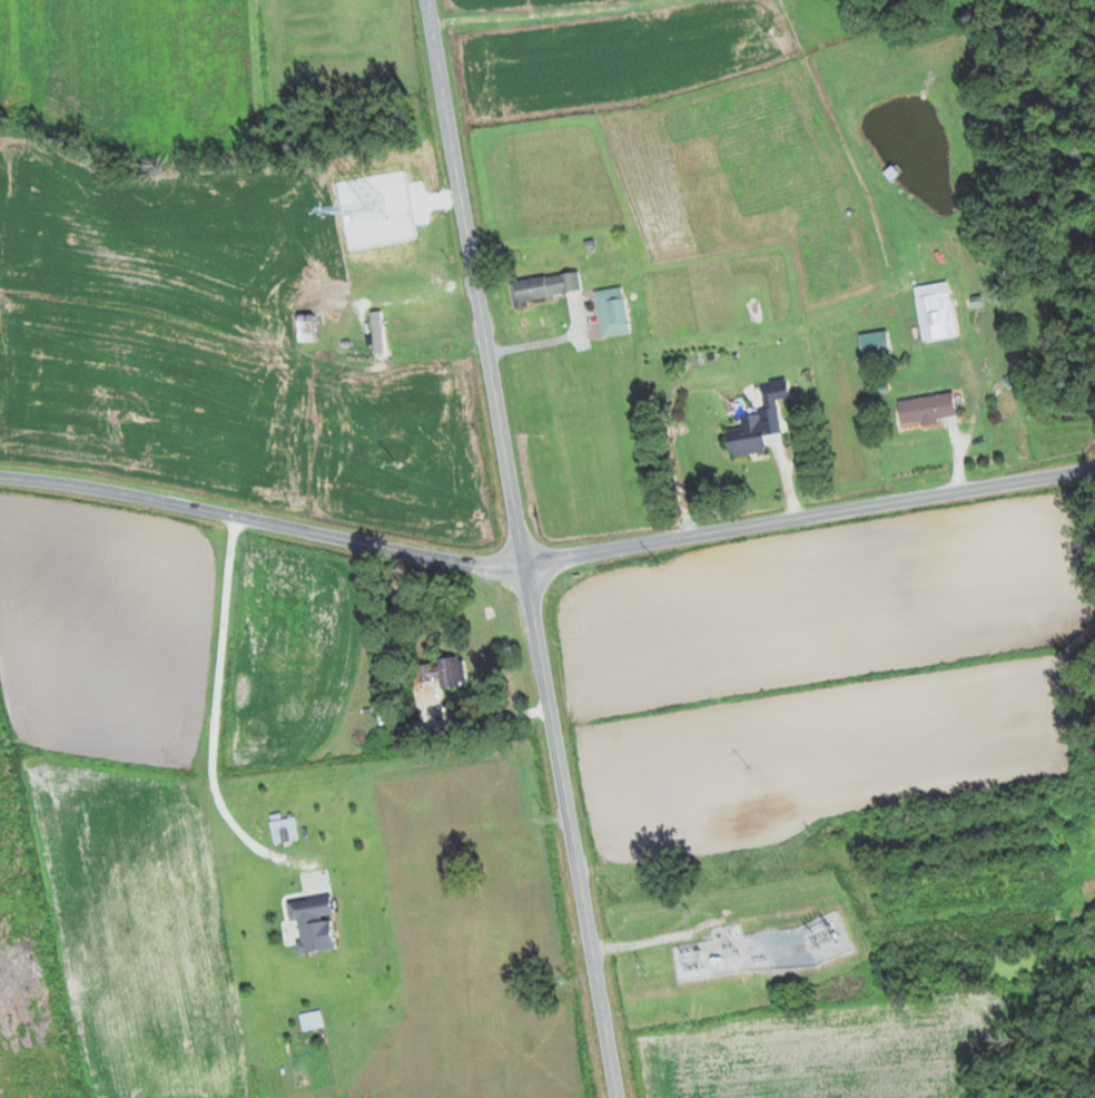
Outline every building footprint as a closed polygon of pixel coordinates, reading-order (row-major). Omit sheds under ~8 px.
[(512,282),(515,303),(581,293),(578,272),(512,282)] [(921,341),(955,337),(948,282),(913,287),(921,341)] [(595,291),(601,337),(629,334),(623,288),(595,291)] [(313,341),(313,330),(299,330),(299,341),(313,341)] [(790,397),(785,378),(760,384),(764,402),(790,397)] [(900,427),(956,419),(952,393),(897,401),(900,427)] [(727,430),(730,457),(765,453),(761,414),(740,416),(741,428),(727,430)] [(419,660),(421,681),(440,680),(441,686),(465,684),(463,657),(419,660)]
